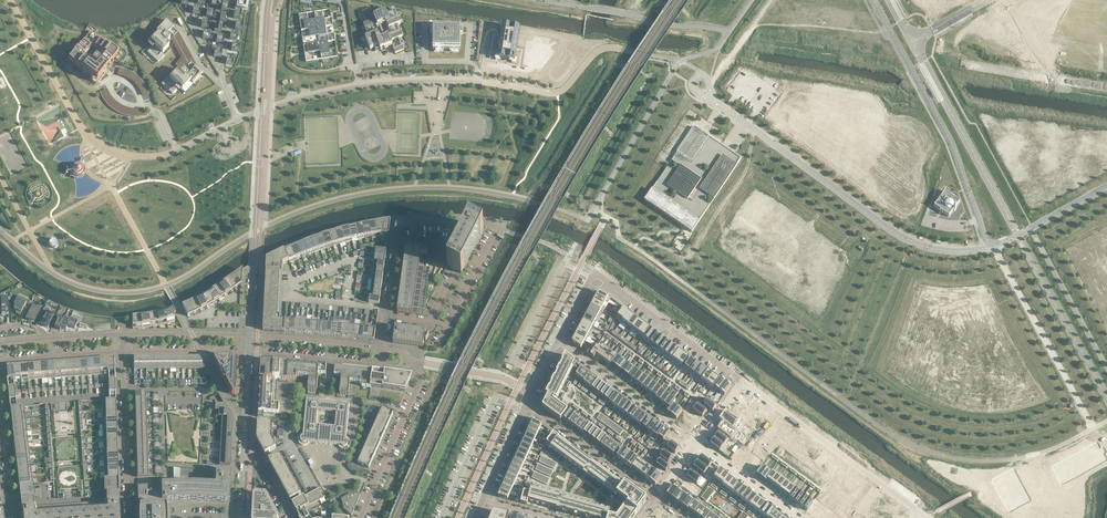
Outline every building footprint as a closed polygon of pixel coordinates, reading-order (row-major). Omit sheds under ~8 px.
[(188,6),(189,0),(182,0),(181,4),(185,5),(185,8),(187,8),(188,6)] [(238,8),(245,9),(246,2),(239,1),(236,0),(236,3),(239,3),(238,8)] [(919,4),(922,9),(930,4),(928,0),(926,0),(919,4)] [(218,8),(218,11),(220,11),(221,11),(228,12),(229,5),(222,4),(221,9),(218,8)] [(930,4),(922,9),(924,14),(933,9),(930,4)] [(203,11),(204,8),(201,8),(193,7),(192,14),(199,15),(200,10),(203,11)] [(380,50),(388,47),(392,45),(395,53),(404,50),(399,38),(402,37),(398,25),(401,24),(396,12),(387,15),(386,11),(378,15),(374,16),(371,8),(362,12),(366,23),(363,25),(368,36),(365,37),(370,50),(379,46),(380,50)] [(207,10),(207,11),(206,17),(213,19),(214,14),(217,14),(217,12),(215,11),(207,10)] [(244,15),(244,12),(241,12),(234,11),(233,18),(240,19),(241,14),(244,15)] [(331,18),(324,19),(323,12),(314,13),(316,21),(317,29),(325,27),(333,26),(332,21),(331,18)] [(313,21),(308,22),(307,14),(299,15),(300,25),(301,31),(309,30),(317,29),(316,21),(313,21)] [(228,16),(220,15),(219,22),(226,23),(228,16)] [(162,53),(169,46),(164,42),(166,41),(166,42),(169,39),(165,36),(173,27),(166,20),(156,31),(158,33),(150,42),(153,45),(147,52),(158,62),(164,55),(162,53)] [(212,22),(209,21),(202,20),(201,27),(208,29),(209,24),(212,24),(212,22)] [(232,24),(235,24),(234,29),(242,30),(243,23),(235,22),(233,22),(232,24)] [(215,24),(215,25),(214,31),(221,33),(223,25),(215,24)] [(502,26),(497,58),(514,61),(520,28),(502,26)] [(317,29),(319,44),(327,43),(335,42),(334,34),(334,33),(326,35),(325,27),(317,29)] [(460,27),(433,27),(433,50),(460,50),(460,27)] [(319,44),(317,29),(309,30),(310,37),(302,38),(304,46),(319,44)] [(213,35),(214,33),(210,32),(203,31),(202,38),(209,39),(210,35),(213,35)] [(69,60),(97,81),(118,53),(90,32),(69,60)] [(237,36),(240,36),(241,34),(238,33),(231,32),(229,39),(237,40),(237,36)] [(214,35),(213,37),(217,38),(216,42),(223,44),(224,36),(214,35)] [(229,45),(232,46),(231,50),(238,52),(239,44),(232,43),(229,43),(229,45)] [(336,49),(328,50),(327,43),(319,44),(321,52),(320,52),(322,60),(337,57),(336,51),(336,49)] [(319,44),(304,46),(305,52),(306,62),(314,61),(313,53),(319,52),(320,52),(321,52),(319,44)] [(221,58),(222,51),(215,49),(214,57),(221,58)] [(233,65),(233,60),(234,58),(227,57),(225,64),(233,65)] [(182,90),(190,81),(192,83),(202,73),(195,66),(187,75),(183,72),(181,74),(181,75),(180,76),(176,72),(170,79),(168,77),(161,84),(172,94),(178,87),(182,90)] [(724,147),(702,132),(694,127),(672,161),(678,165),(674,171),(667,167),(645,200),(692,232),(710,205),(703,200),(707,195),(714,199),(741,159),(724,147)] [(73,175),(73,176),(74,176),(76,177),(77,177),(79,177),(81,177),(82,176),(82,175),(83,175),(83,174),(83,173),(84,173),(84,172),(84,171),(84,170),(84,169),(83,168),(83,167),(82,167),(82,166),(81,166),(80,165),(79,165),(78,165),(77,165),(76,165),(75,165),(74,165),(74,166),(73,166),(72,167),(72,168),(72,169),(71,169),(71,170),(71,171),(71,172),(71,173),(72,173),(72,174),(72,175),(73,175)] [(951,196),(945,192),(945,191),(944,191),(944,192),(941,197),(940,196),(940,197),(941,197),(938,201),(938,200),(937,200),(938,201),(935,206),(934,206),(934,207),(935,206),(941,211),(940,211),(941,211),(943,212),(942,213),(943,213),(943,212),(949,216),(949,217),(950,216),(949,216),(954,210),(955,211),(956,209),(955,208),(959,202),(960,202),(959,201),(953,197),(954,197),(953,196),(953,197),(951,196),(951,195),(951,196)] [(386,249),(390,220),(383,221),(382,233),(383,233),(381,245),(384,245),(383,249),(386,249)] [(377,234),(376,222),(369,223),(371,235),(377,234)] [(371,235),(369,223),(362,225),(365,238),(372,237),(371,235)] [(412,314),(413,308),(413,307),(420,255),(426,255),(425,263),(447,266),(461,273),(483,230),(469,223),(466,229),(467,230),(465,234),(464,234),(454,253),(406,246),(397,312),(411,314),(413,314),(412,314)] [(365,238),(362,225),(355,226),(358,237),(358,239),(365,238)] [(358,237),(355,226),(349,228),(351,239),(352,239),(358,237)] [(351,239),(349,228),(342,229),(346,242),(352,241),(352,239),(351,239)] [(346,242),(342,229),(335,231),(339,244),(346,242)] [(339,244),(335,231),(329,233),(333,246),(339,244)] [(333,246),(329,233),(322,235),(327,248),(333,246)] [(327,248),(322,235),(316,238),(320,250),(327,248)] [(320,250),(316,238),(309,240),(314,253),(320,250)] [(49,243),(49,244),(49,245),(49,246),(50,247),(51,247),(51,248),(52,248),(53,248),(54,248),(55,248),(56,247),(57,247),(57,246),(57,245),(57,244),(58,244),(57,243),(57,242),(57,241),(56,241),(56,240),(55,240),(54,240),(54,239),(53,239),(52,239),(52,240),(51,240),(50,240),(50,241),(49,241),(49,242),(49,243)] [(314,253),(309,240),(303,242),(308,255),(314,253)] [(308,255),(303,242),(297,245),(301,256),(302,258),(308,255)] [(301,256),(297,245),(290,248),(295,258),(301,256)] [(295,258),(290,248),(284,251),(289,261),(290,263),(296,260),(295,258)] [(289,261),(284,251),(273,256),(266,260),(266,270),(267,270),(267,273),(266,273),(264,316),(265,316),(265,319),(263,319),(263,330),(284,332),(285,320),(280,320),(283,264),(289,261)] [(241,284),(234,275),(228,279),(235,288),(238,286),(237,285),(240,283),(240,284),(241,284)] [(235,288),(228,279),(223,282),(230,292),(232,290),(232,289),(234,287),(235,288)] [(230,292),(223,282),(218,286),(224,296),(227,294),(226,293),(229,291),(230,292)] [(224,296),(218,286),(212,290),(219,300),(221,298),(221,297),(223,295),(224,296)] [(219,300),(212,290),(207,294),(213,304),(215,302),(215,301),(217,299),(218,300),(219,300)] [(596,296),(606,301),(608,296),(599,291),(597,294),(596,295),(596,296)] [(213,304),(207,294),(201,297),(206,307),(209,305),(209,304),(211,303),(212,304),(213,304)] [(8,298),(8,297),(1,297),(1,302),(0,302),(0,306),(1,307),(1,316),(5,316),(5,315),(8,315),(8,301),(10,301),(10,296),(8,298)] [(20,315),(24,307),(27,309),(30,302),(27,300),(26,302),(22,301),(23,298),(18,296),(14,304),(15,305),(13,309),(17,311),(16,313),(20,315)] [(594,301),(593,301),(603,306),(606,301),(596,296),(595,299),(594,300),(594,301)] [(206,307),(201,297),(195,300),(200,310),(203,309),(203,308),(205,306),(206,307)] [(200,310),(195,300),(189,303),(194,314),(197,312),(196,311),(199,309),(200,311),(200,310)] [(591,306),(600,311),(603,306),(593,301),(592,304),(591,305),(591,306)] [(25,319),(34,321),(40,309),(33,305),(33,304),(30,302),(27,309),(29,311),(25,319)] [(194,314),(189,303),(182,306),(187,316),(190,315),(190,314),(193,312),(193,314),(194,314)] [(591,306),(588,311),(598,316),(600,311),(591,306)] [(624,308),(617,316),(623,320),(629,312),(629,313),(629,312),(624,308)] [(175,314),(172,309),(164,312),(167,324),(175,321),(173,315),(175,314)] [(47,326),(48,327),(54,315),(47,312),(48,312),(44,310),(41,316),(44,317),(41,323),(41,324),(42,324),(43,324),(42,325),(46,327),(47,326)] [(588,311),(585,316),(595,321),(598,316),(588,311)] [(167,324),(164,312),(156,314),(158,326),(167,324)] [(623,320),(622,321),(628,325),(634,316),(629,313),(629,312),(623,320)] [(158,326),(156,314),(148,315),(150,327),(158,326)] [(150,327),(148,315),(140,316),(141,328),(150,327)] [(141,328),(140,316),(132,317),(132,329),(141,328)] [(585,316),(583,321),(592,326),(595,321),(585,316)] [(634,316),(628,325),(633,329),(639,320),(637,319),(637,317),(636,317),(635,317),(634,316)] [(54,328),(60,330),(61,327),(63,322),(58,320),(54,328)] [(61,327),(66,329),(67,326),(69,322),(68,322),(64,320),(63,322),(61,327)] [(67,326),(75,329),(77,323),(69,320),(68,322),(69,322),(67,326)] [(639,320),(633,329),(638,333),(645,324),(642,323),(642,321),(641,320),(640,321),(639,320)] [(583,321),(580,326),(590,331),(592,326),(583,321)] [(645,324),(638,333),(644,337),(650,329),(650,328),(648,327),(648,325),(646,324),(645,325),(645,324)] [(578,331),(577,331),(587,336),(590,331),(580,326),(579,329),(578,329),(578,331)] [(425,331),(395,327),(393,342),(423,346),(424,341),(426,341),(425,342),(426,342),(429,336),(429,335),(429,336),(425,335),(425,331)] [(644,337),(643,337),(648,341),(655,332),(650,329),(644,337)] [(577,331),(575,336),(584,341),(587,336),(577,331)] [(655,332),(648,341),(653,345),(659,336),(655,332)] [(575,336),(572,342),(580,348),(584,341),(575,336)] [(659,336),(653,345),(658,348),(664,340),(662,338),(662,337),(661,336),(660,336),(659,336)] [(664,340),(658,348),(663,352),(669,343),(667,342),(667,340),(666,339),(664,340)] [(669,343),(663,352),(667,355),(674,347),(669,343)] [(600,349),(596,355),(599,358),(606,349),(602,346),(600,349)] [(674,347),(667,355),(672,359),(679,350),(677,349),(677,347),(675,346),(674,347)] [(596,347),(590,355),(594,358),(596,355),(600,349),(596,347)] [(606,349),(599,358),(603,360),(609,351),(606,349)] [(679,350),(672,359),(677,363),(684,354),(679,350)] [(609,351),(603,360),(606,363),(613,354),(609,351)] [(613,354),(606,363),(610,365),(611,364),(616,357),(613,354)] [(684,354),(677,363),(682,366),(689,358),(684,354)] [(548,395),(542,407),(560,420),(562,418),(562,417),(567,411),(568,409),(557,401),(576,363),(575,362),(565,355),(545,394),(548,395)] [(616,357),(611,364),(615,367),(621,360),(617,356),(616,357)] [(204,368),(199,358),(194,358),(194,369),(203,369),(204,368)] [(224,358),(214,358),(213,360),(231,394),(234,394),(236,359),(228,359),(228,360),(224,360),(224,358)] [(691,358),(684,367),(690,371),(697,363),(691,358)] [(114,370),(113,359),(109,359),(107,360),(107,359),(106,359),(107,371),(114,370),(114,371),(115,371),(115,370),(114,370)] [(100,371),(100,360),(99,360),(97,360),(93,360),(94,375),(101,375),(101,371),(100,371)] [(621,360),(615,367),(620,371),(626,363),(621,360)] [(297,363),(261,361),(259,413),(259,412),(279,413),(279,404),(274,404),(274,407),(272,407),(273,378),(296,379),(296,377),(298,377),(299,376),(300,376),(300,374),(307,375),(307,376),(309,377),(307,391),(316,391),(318,373),(326,374),(326,365),(319,365),(318,365),(297,363)] [(626,363),(620,371),(625,374),(630,366),(626,363)] [(697,363),(690,371),(696,376),(702,367),(699,365),(700,364),(698,363),(697,363)] [(341,376),(341,380),(339,394),(348,395),(350,381),(352,381),(352,379),(359,380),(358,381),(360,382),(360,384),(362,384),(362,386),(370,388),(373,371),(364,370),(343,367),(335,366),(334,375),(341,376)] [(630,366),(625,374),(629,378),(635,370),(630,366)] [(581,367),(575,375),(580,378),(586,370),(581,367)] [(702,367),(696,376),(701,380),(708,371),(702,367)] [(586,370),(580,378),(584,381),(589,374),(590,374),(590,373),(586,370)] [(635,370),(629,378),(631,379),(631,380),(633,382),(633,381),(634,381),(640,373),(635,370)] [(405,392),(412,377),(373,371),(370,387),(405,392)] [(708,371),(701,380),(707,384),(713,375),(710,373),(711,372),(710,371),(709,372),(708,371)] [(640,373),(634,381),(636,383),(635,384),(637,385),(638,384),(644,376),(640,373)] [(584,381),(583,382),(584,382),(588,385),(594,377),(590,374),(589,374),(584,381)] [(713,375),(707,384),(713,388),(714,387),(713,387),(719,379),(713,375)] [(644,376),(638,384),(641,386),(641,387),(643,387),(643,388),(649,380),(644,376)] [(594,377),(588,385),(592,389),(598,381),(596,379),(595,378),(594,378),(594,377)] [(719,379),(713,387),(714,387),(719,391),(725,382),(720,378),(719,379)] [(649,380),(643,388),(645,389),(646,391),(647,391),(653,383),(649,380)] [(598,381),(592,389),(596,392),(602,384),(598,381)] [(725,382),(719,391),(724,395),(731,387),(725,382)] [(653,383),(647,391),(650,393),(650,394),(652,394),(658,387),(653,383)] [(602,384),(596,392),(601,395),(606,387),(602,384)] [(8,386),(8,385),(7,386),(9,400),(10,400),(10,399),(15,399),(16,399),(15,393),(15,391),(14,386),(8,386)] [(606,387),(601,395),(605,398),(611,390),(606,387)] [(658,387),(652,394),(656,398),(662,391),(662,390),(658,387)] [(611,390),(605,398),(609,401),(615,393),(611,390)] [(656,398),(656,399),(658,400),(659,401),(660,402),(666,394),(662,391),(656,398)] [(609,401),(609,402),(614,405),(619,397),(618,396),(617,396),(615,394),(615,393),(609,401)] [(666,394),(660,402),(663,404),(663,405),(665,405),(671,398),(666,394)] [(740,395),(731,407),(735,410),(736,409),(744,398),(740,395)] [(116,407),(116,397),(115,397),(115,400),(110,401),(110,400),(109,400),(109,401),(102,401),(102,407),(116,407)] [(619,397),(614,405),(618,409),(624,401),(624,400),(623,399),(622,399),(619,397)] [(671,398),(665,405),(669,409),(670,409),(673,404),(673,405),(675,401),(671,398)] [(705,398),(701,403),(712,411),(716,406),(705,398)] [(744,398),(736,409),(740,411),(741,410),(748,401),(744,398)] [(348,439),(347,438),(346,438),(349,404),(342,403),(337,402),(337,403),(330,402),(329,411),(336,412),(335,427),(316,426),(318,410),(325,411),(326,402),(318,401),(319,401),(314,400),(314,401),(306,400),(303,434),(302,434),(301,434),(300,435),(299,436),(298,437),(298,439),(298,440),(298,441),(299,442),(299,443),(300,444),(301,445),(302,445),(304,446),(305,445),(307,445),(308,444),(309,444),(309,443),(338,445),(339,446),(340,447),(341,448),(342,449),(343,449),(345,449),(346,449),(347,449),(348,448),(349,447),(349,446),(350,445),(350,444),(350,442),(350,441),(349,440),(348,439)] [(624,401),(618,409),(623,412),(628,404),(627,403),(626,402),(624,401)] [(748,401),(741,410),(745,413),(751,404),(748,401)] [(10,404),(11,414),(25,413),(24,406),(11,408),(10,404)] [(628,404),(623,412),(627,415),(633,407),(628,404)] [(669,409),(667,412),(672,416),(677,408),(673,405),(673,404),(670,409),(669,409)] [(744,414),(748,417),(755,407),(755,406),(753,405),(751,404),(745,413),(744,414)] [(693,406),(691,408),(702,417),(706,411),(697,405),(695,408),(693,406)] [(633,407),(627,415),(632,419),(638,411),(633,407)] [(748,417),(751,420),(759,409),(757,407),(757,408),(755,407),(748,417)] [(390,420),(391,418),(393,413),(382,408),(379,414),(377,419),(388,424),(390,420)] [(677,408),(672,416),(676,419),(682,411),(677,408)] [(79,491),(73,409),(63,410),(53,410),(59,492),(68,491),(79,491)] [(567,411),(562,417),(562,418),(566,421),(572,413),(568,409),(567,411)] [(751,420),(755,422),(763,412),(762,412),(759,409),(751,420)] [(638,411),(632,419),(636,422),(642,414),(638,411)] [(768,415),(763,412),(755,422),(755,423),(756,421),(761,424),(768,415)] [(572,413),(566,421),(570,424),(576,416),(572,413)] [(691,413),(687,419),(696,425),(700,420),(691,413)] [(642,414),(636,422),(641,425),(647,418),(642,414)] [(726,414),(723,419),(735,428),(739,423),(726,414)] [(768,415),(759,427),(764,430),(772,419),(768,415)] [(576,416),(570,424),(575,427),(581,419),(576,416)] [(532,422),(531,424),(540,428),(542,424),(534,418),(533,419),(532,420),(532,422)] [(649,418),(643,427),(648,431),(654,422),(649,418)] [(385,431),(386,429),(388,424),(377,419),(375,425),(372,430),(383,435),(385,431)] [(581,419),(575,427),(579,430),(585,422),(581,419)] [(687,419),(683,424),(692,431),(696,425),(687,419)] [(772,419),(764,430),(769,433),(770,431),(777,422),(772,419)] [(585,422),(579,430),(583,433),(584,433),(589,425),(585,422)] [(654,422),(648,431),(652,434),(659,426),(654,422)] [(779,424),(777,422),(770,431),(775,434),(781,426),(781,425),(782,424),(780,423),(779,424)] [(530,427),(529,429),(537,433),(540,428),(531,424),(531,425),(530,426),(530,427)] [(589,425),(584,433),(588,436),(594,428),(589,425)] [(724,425),(720,430),(731,438),(735,433),(724,425)] [(659,426),(652,434),(657,438),(658,437),(664,429),(663,429),(659,426)] [(775,434),(772,437),(778,441),(779,439),(786,430),(785,430),(786,429),(783,427),(783,428),(781,426),(775,434)] [(594,428),(588,436),(592,439),(598,431),(594,428)] [(664,429),(658,437),(663,441),(669,432),(664,428),(663,429),(664,429)] [(527,432),(526,435),(535,439),(537,433),(529,429),(528,430),(527,431),(527,432)] [(381,441),(381,440),(383,435),(372,430),(370,436),(367,441),(378,446),(381,441)] [(786,430),(779,439),(785,443),(791,434),(791,433),(789,431),(788,432),(786,430)] [(598,431),(592,439),(597,442),(602,434),(598,431)] [(553,433),(546,443),(549,445),(547,447),(549,449),(552,452),(552,451),(554,452),(554,453),(557,455),(559,456),(559,457),(562,459),(562,458),(564,459),(563,460),(566,462),(567,462),(569,463),(568,464),(571,466),(572,465),(574,467),(573,467),(576,469),(578,470),(578,471),(581,473),(581,472),(583,473),(582,474),(586,477),(587,476),(589,478),(590,478),(592,479),(591,480),(594,482),(595,481),(597,483),(596,483),(599,485),(600,485),(601,486),(601,487),(604,489),(604,488),(606,490),(609,493),(609,492),(611,493),(611,494),(614,496),(616,497),(616,496),(617,496),(624,486),(623,486),(595,465),(591,462),(591,463),(584,458),(583,457),(582,457),(558,439),(559,437),(553,433)] [(718,433),(714,439),(727,448),(729,446),(726,444),(730,439),(724,434),(722,436),(718,433)] [(602,434),(597,442),(601,445),(607,438),(602,434)] [(785,443),(783,445),(789,449),(790,447),(797,438),(796,438),(797,437),(794,435),(793,435),(791,434),(785,443)] [(526,435),(524,440),(533,444),(535,439),(526,435)] [(675,436),(671,442),(679,448),(683,442),(675,436)] [(797,438),(790,447),(795,451),(795,450),(803,440),(802,440),(800,439),(801,438),(798,436),(797,438)] [(273,443),(271,438),(257,437),(257,440),(260,445),(262,449),(273,443)] [(607,438),(601,445),(603,447),(603,449),(605,449),(611,441),(607,438)] [(714,439),(710,444),(722,453),(726,447),(727,448),(714,439)] [(524,440),(522,445),(530,449),(533,444),(524,440)] [(803,440),(795,450),(799,453),(798,454),(807,443),(803,440)] [(376,452),(376,451),(378,446),(367,441),(365,447),(362,452),(374,457),(376,452)] [(611,441),(605,449),(607,450),(608,452),(609,452),(615,444),(611,441)] [(669,441),(665,446),(675,454),(679,448),(671,442),(669,441)] [(265,454),(276,448),(273,443),(262,449),(265,454)] [(809,448),(805,445),(807,443),(798,454),(803,457),(809,448)] [(615,444),(609,452),(612,453),(612,455),(614,455),(620,447),(615,444)] [(522,445),(519,450),(528,454),(530,449),(522,445)] [(623,449),(616,457),(620,460),(627,452),(629,449),(625,446),(623,449)] [(813,449),(811,448),(810,449),(809,448),(803,457),(807,461),(814,452),(812,450),(813,449)] [(661,449),(657,455),(668,463),(672,458),(661,449)] [(519,450),(517,455),(526,459),(528,454),(519,450)] [(739,450),(732,459),(734,461),(734,462),(736,463),(737,463),(745,452),(743,454),(739,450)] [(814,452),(807,461),(812,464),(819,455),(817,454),(817,453),(815,451),(814,452)] [(371,463),(371,462),(374,457),(362,452),(360,458),(358,464),(369,468),(371,463)] [(627,452),(620,460),(624,463),(631,454),(627,452)] [(745,452),(737,463),(738,462),(740,463),(739,464),(741,465),(742,464),(743,465),(749,456),(745,452)] [(631,454),(624,463),(628,466),(634,457),(631,454)] [(272,466),(282,460),(279,455),(269,461),(272,466)] [(517,455),(514,460),(523,464),(526,459),(517,455)] [(823,459),(819,455),(812,464),(817,468),(823,459)] [(542,456),(539,462),(546,466),(548,463),(549,460),(542,456)] [(701,456),(697,461),(708,469),(712,463),(701,456)] [(749,456),(743,465),(744,466),(744,467),(746,468),(747,468),(754,459),(749,456)] [(634,457),(628,466),(632,469),(638,460),(634,457)] [(657,458),(654,463),(666,472),(669,467),(657,458)] [(754,459),(747,468),(749,469),(749,470),(750,472),(751,471),(752,471),(758,462),(754,459)] [(828,462),(823,459),(817,468),(821,471),(828,462)] [(285,465),(282,460),(272,466),(271,466),(274,471),(285,465)] [(514,460),(512,465),(521,469),(523,464),(514,460)] [(638,460),(632,469),(636,472),(643,463),(638,460)] [(697,461),(693,467),(704,475),(708,469),(697,461)] [(364,469),(349,462),(349,463),(349,464),(349,465),(349,466),(350,466),(350,467),(350,468),(351,468),(351,469),(352,469),(352,470),(353,470),(354,470),(354,471),(355,471),(356,471),(357,471),(357,472),(358,472),(359,472),(359,471),(360,471),(361,471),(362,471),(362,470),(363,470),(364,470),(364,469)] [(758,462),(752,471),(753,473),(753,474),(755,475),(756,474),(756,475),(762,467),(763,466),(758,462)] [(833,465),(828,462),(821,471),(826,475),(833,465)] [(643,463),(636,472),(641,475),(647,467),(643,463)] [(287,470),(285,465),(274,471),(277,476),(287,470)] [(512,465),(510,470),(519,475),(521,469),(512,465)] [(833,466),(833,465),(826,475),(830,478),(837,469),(835,467),(836,466),(834,465),(833,466)] [(647,467),(641,475),(645,479),(652,470),(647,467)] [(762,467),(756,475),(761,478),(767,470),(762,467)] [(1014,468),(993,480),(1010,511),(1031,499),(1014,468)] [(720,469),(714,477),(719,481),(725,473),(720,469)] [(842,472),(837,469),(830,478),(835,481),(842,472)] [(165,514),(165,509),(165,508),(164,508),(164,507),(163,507),(162,507),(162,501),(191,501),(225,502),(228,502),(228,499),(229,499),(230,471),(215,470),(215,479),(215,481),(191,482),(191,486),(180,486),(173,486),(137,487),(138,502),(141,502),(141,508),(140,508),(139,508),(139,509),(138,515),(138,517),(165,517),(165,514)] [(290,475),(287,470),(277,476),(279,480),(290,475)] [(510,470),(507,476),(516,480),(519,475),(510,470)] [(652,470),(645,479),(650,482),(656,474),(652,470)] [(767,470),(761,478),(765,482),(773,472),(772,472),(771,473),(767,470)] [(686,476),(686,477),(696,484),(697,484),(700,479),(701,479),(700,478),(691,471),(690,471),(686,476)] [(534,472),(532,478),(539,481),(541,478),(542,475),(534,472)] [(773,472),(765,482),(766,482),(767,480),(771,483),(777,475),(773,472)] [(846,475),(847,475),(845,473),(844,474),(842,472),(835,481),(840,485),(846,476),(846,475)] [(725,473),(719,481),(723,484),(722,485),(723,485),(729,477),(729,476),(725,473)] [(656,474),(650,482),(655,486),(661,477),(656,474)] [(293,479),(290,475),(279,480),(282,485),(293,479)] [(777,475),(771,483),(773,485),(774,486),(775,486),(776,487),(782,478),(777,475)] [(507,476),(505,481),(514,485),(516,480),(507,476)] [(846,476),(840,485),(844,488),(851,479),(851,478),(849,476),(848,477),(846,476)] [(729,477),(723,485),(727,489),(733,481),(733,480),(732,479),(731,479),(729,477)] [(782,478),(776,487),(778,488),(778,489),(780,490),(786,482),(782,478)] [(118,493),(118,479),(104,479),(104,493),(118,493)] [(295,484),(293,479),(282,485),(285,490),(295,484)] [(856,481),(854,480),(853,480),(851,479),(844,488),(849,491),(856,481)] [(505,481),(503,486),(512,490),(514,485),(505,481)] [(733,481),(727,489),(732,492),(738,484),(737,484),(736,482),(735,482),(733,481)] [(854,494),(861,484),(859,482),(858,483),(856,481),(849,491),(849,492),(850,491),(854,494)] [(786,482),(780,490),(785,493),(791,485),(786,482)] [(35,498),(33,484),(29,484),(29,485),(19,486),(21,500),(35,498)] [(298,489),(295,484),(285,490),(287,495),(298,489)] [(666,496),(688,512),(687,512),(689,513),(690,512),(696,516),(696,517),(697,517),(720,517),(696,500),(695,500),(674,484),(666,496)] [(738,484),(732,492),(736,495),(742,487),(738,484)] [(859,498),(866,488),(863,487),(864,486),(861,484),(854,494),(859,498)] [(646,501),(624,485),(623,486),(624,486),(617,496),(616,496),(616,497),(612,502),(610,510),(609,512),(610,512),(608,517),(633,517),(646,501)] [(791,485),(785,493),(789,496),(788,497),(789,498),(795,489),(791,485)] [(500,491),(509,495),(512,490),(503,486),(502,488),(501,489),(500,491)] [(520,503),(527,505),(528,501),(530,501),(531,502),(532,503),(533,502),(536,503),(536,504),(538,504),(539,504),(542,504),(542,506),(543,506),(545,505),(547,506),(548,507),(549,508),(550,507),(556,508),(556,510),(560,511),(563,511),(562,513),(565,513),(566,512),(574,514),(574,516),(577,517),(577,515),(586,517),(585,517),(608,517),(610,512),(609,512),(610,510),(607,509),(606,510),(604,509),(604,508),(601,507),(601,508),(598,507),(599,507),(595,506),(595,507),(593,506),(593,505),(589,504),(589,505),(587,504),(584,503),(583,503),(581,503),(581,502),(578,501),(578,502),(575,501),(576,500),(572,499),(572,500),(570,500),(570,499),(566,498),(566,499),(564,498),(564,497),(560,495),(557,494),(556,495),(554,494),(551,493),(548,493),(549,492),(545,491),(545,492),(543,491),(543,490),(539,489),(539,490),(537,489),(534,488),(533,488),(531,488),(531,487),(529,486),(527,493),(524,492),(520,503)] [(742,487),(736,495),(741,499),(747,491),(742,487)] [(305,508),(325,497),(320,488),(292,503),(300,517),(301,517),(302,517),(310,517),(305,508)] [(864,501),(870,492),(866,488),(859,498),(864,501)] [(301,494),(298,489),(287,495),(290,500),(301,494)] [(795,489),(789,498),(791,499),(791,500),(793,501),(799,493),(795,490),(796,489),(795,489)] [(498,496),(498,497),(507,499),(509,495),(500,491),(499,493),(498,494),(498,496)] [(747,491),(741,499),(745,502),(751,494),(747,491)] [(876,494),(875,495),(870,492),(864,501),(869,505),(876,494)] [(799,493),(793,501),(795,503),(794,504),(796,505),(797,504),(798,504),(804,496),(799,493)] [(254,496),(254,499),(254,501),(253,505),(254,505),(254,507),(253,507),(253,512),(254,512),(253,514),(253,517),(277,517),(278,517),(278,516),(277,515),(276,514),(267,496),(266,495),(265,495),(264,495),(256,494),(255,494),(255,495),(254,495),(254,496)] [(350,494),(341,499),(356,505),(360,494),(350,494)] [(751,494),(745,502),(750,505),(756,497),(751,494)] [(876,494),(869,505),(872,501),(877,505),(885,501),(876,494)] [(804,496),(798,504),(802,508),(808,500),(804,496)] [(756,497),(750,505),(754,509),(760,501),(756,497)] [(118,510),(119,510),(118,505),(119,505),(119,499),(106,499),(107,510),(101,510),(101,509),(40,513),(40,515),(35,515),(34,504),(21,506),(22,512),(23,517),(119,517),(118,510)] [(356,505),(341,499),(344,509),(352,516),(356,505)] [(808,500),(802,508),(804,509),(805,511),(806,511),(807,511),(813,503),(808,500)] [(760,501),(754,509),(759,512),(765,504),(763,502),(762,501),(761,501),(760,501)] [(813,503),(807,511),(809,513),(809,512),(811,514),(818,505),(814,502),(813,503)] [(887,502),(885,503),(889,511),(891,515),(899,511),(887,502)] [(765,504),(759,512),(763,515),(769,507),(767,506),(767,505),(765,504)] [(818,505),(811,514),(813,516),(814,515),(816,517),(822,508),(818,505)] [(763,515),(767,517),(769,517),(774,511),(772,509),(771,508),(770,508),(769,507),(763,515)] [(816,517),(817,517),(822,517),(827,511),(822,508),(816,517)]
